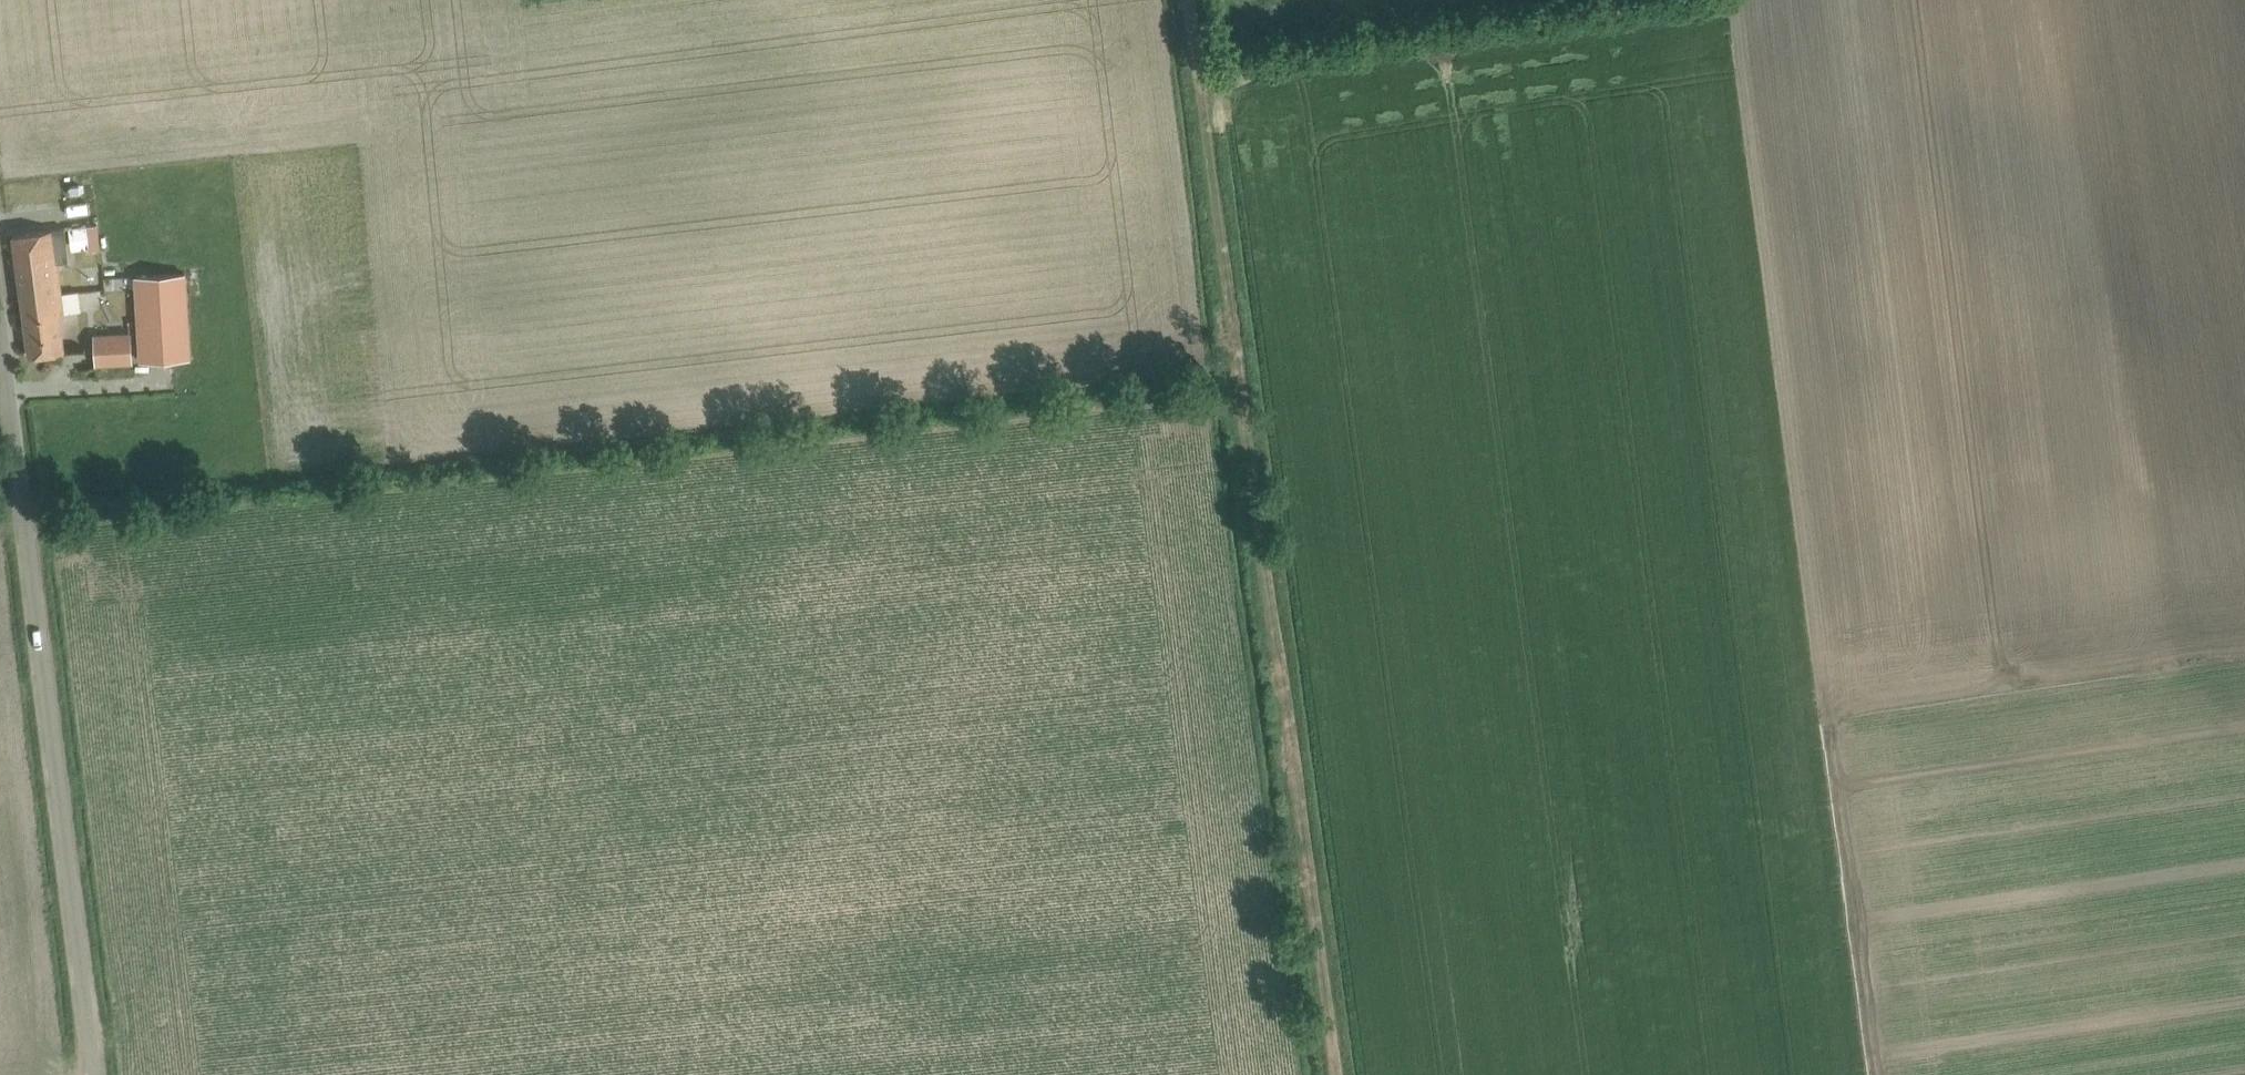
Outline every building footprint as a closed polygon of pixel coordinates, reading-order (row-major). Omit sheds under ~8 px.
[(73,223),(75,248),(105,246),(104,221),(73,223)] [(65,228),(13,235),(20,283),(61,278),(60,263),(70,262),(65,228)] [(139,362),(175,360),(191,359),(186,274),(134,277),(139,362)] [(61,278),(20,283),(30,356),(52,353),(65,352),(61,314),(58,293),(63,293),(61,278)] [(96,364),(133,362),(132,334),(95,336),(96,364)]
